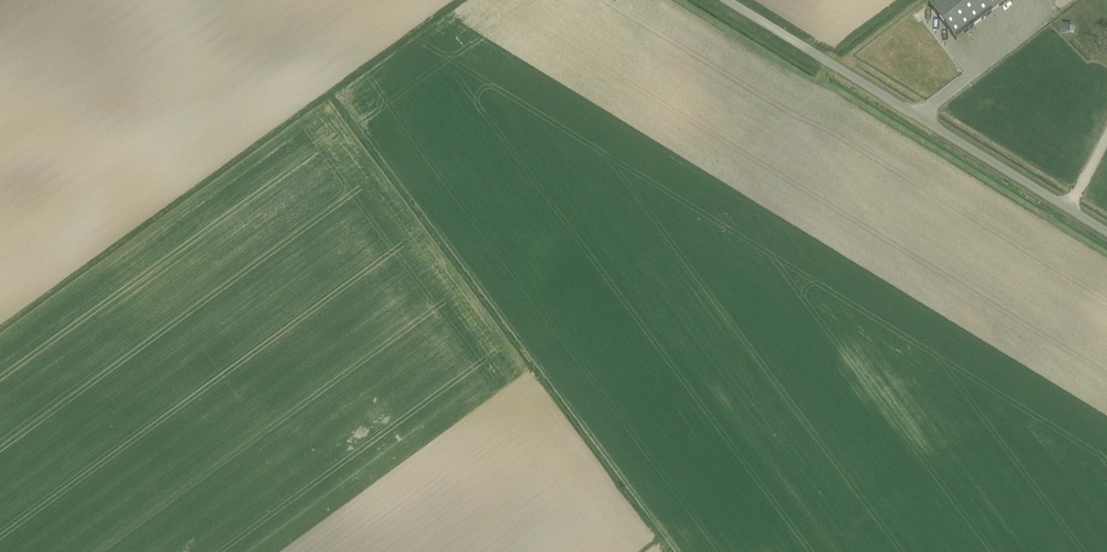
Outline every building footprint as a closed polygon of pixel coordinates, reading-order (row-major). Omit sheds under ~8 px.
[(1008,0),(932,0),(927,4),(955,40),(1008,0)] [(925,8),(915,15),(919,20),(929,13),(925,8)]
